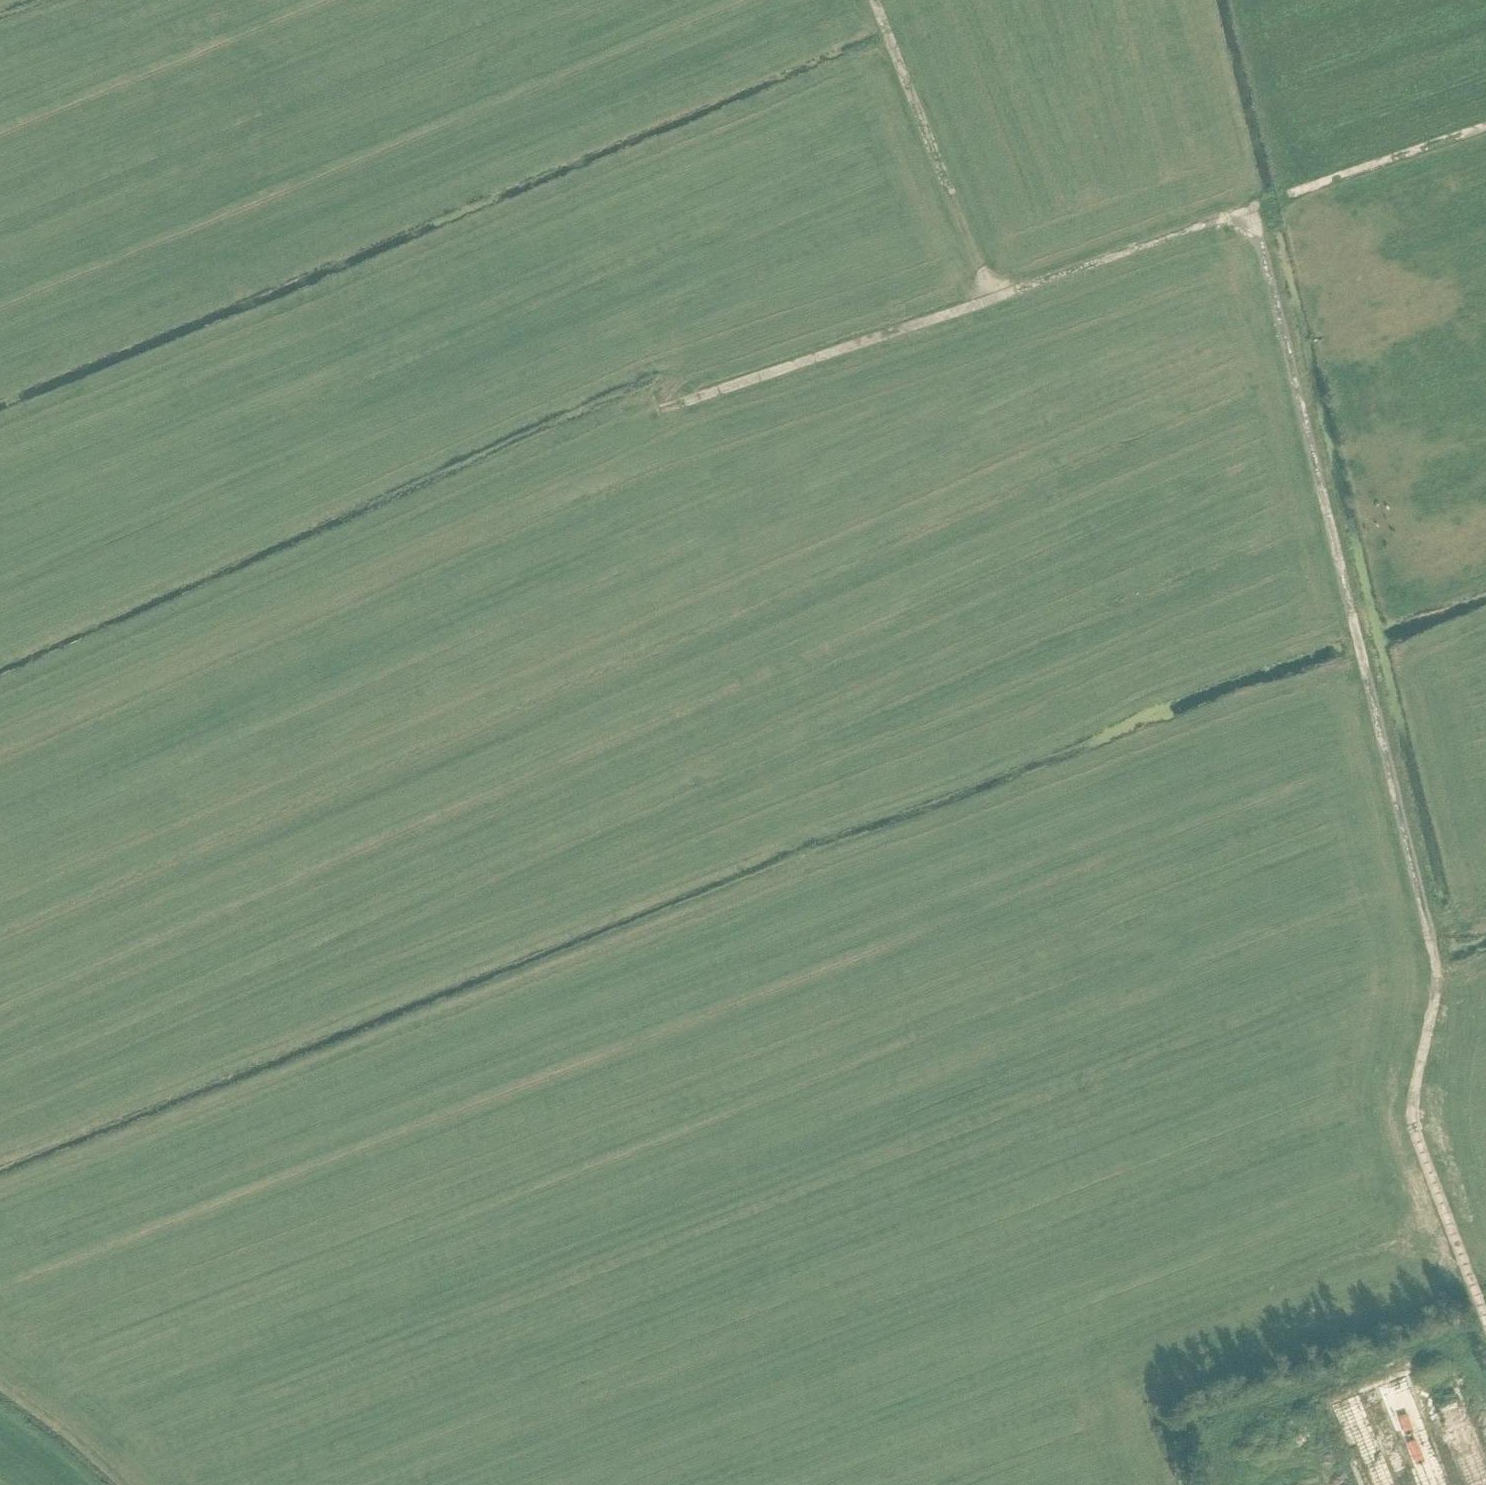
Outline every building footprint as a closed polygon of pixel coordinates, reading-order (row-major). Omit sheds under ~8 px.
[(1382,1443),(1375,1446),(1369,1430),(1372,1429),(1358,1393),(1338,1401),(1349,1428),(1347,1429),(1369,1484),(1398,1484),(1382,1443)] [(1407,1460),(1417,1484),(1429,1484),(1417,1456),(1407,1460)] [(1332,1474),(1323,1477),(1325,1484),(1336,1484),(1332,1474)]
